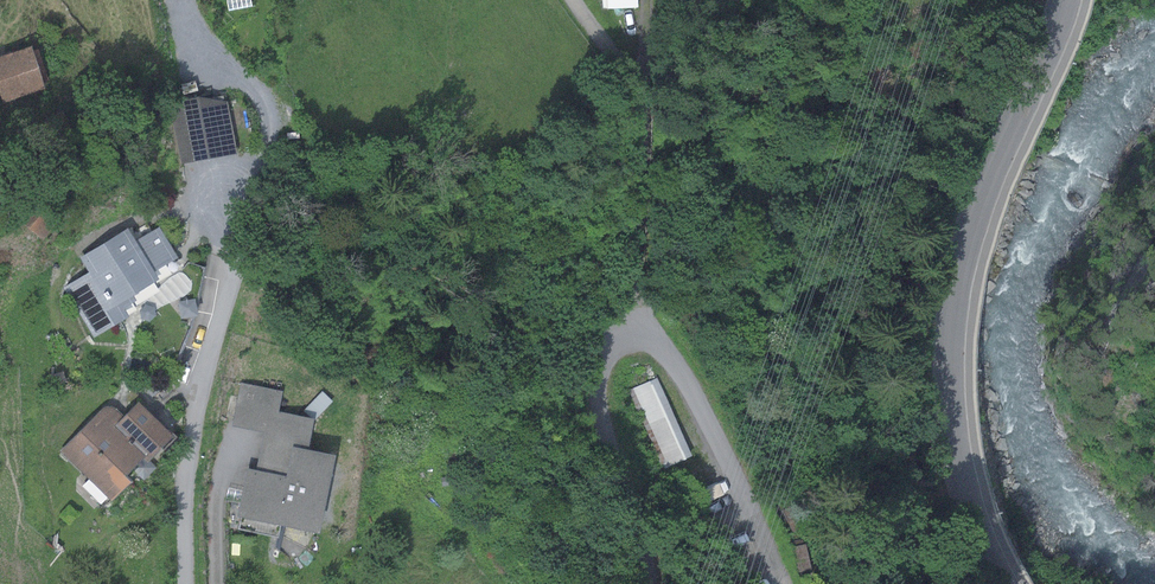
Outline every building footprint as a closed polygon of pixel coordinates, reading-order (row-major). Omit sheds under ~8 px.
[(607,9),(638,8),(638,0),(607,0),(607,9)] [(0,56),(0,96),(2,102),(44,88),(30,46),(0,56)] [(36,199),(18,221),(41,240),(59,219),(36,199)] [(127,228),(79,257),(88,271),(62,287),(93,338),(115,324),(106,310),(158,279),(154,271),(178,257),(159,226),(135,241),(127,228)] [(657,377),(629,390),(664,468),(692,456),(657,377)] [(263,432),(256,470),(286,476),(292,447),(307,450),(314,419),(278,411),(282,391),(241,383),(232,426),(263,432)] [(108,402),(60,450),(111,501),(131,481),(124,474),(141,457),(146,462),(173,435),(138,401),(123,416),(108,402)] [(256,470),(246,468),(237,516),(318,532),(333,455),(307,450),(292,447),(286,476),(256,470)]
